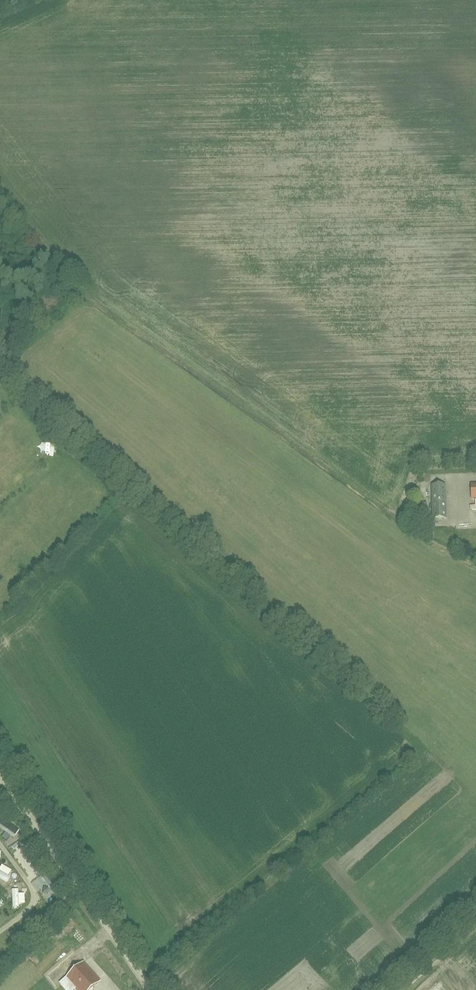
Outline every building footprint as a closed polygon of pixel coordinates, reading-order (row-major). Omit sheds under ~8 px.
[(446,519),(445,485),(432,486),(433,519),(446,519)] [(4,832),(0,837),(0,838),(9,845),(20,830),(3,817),(0,820),(0,828),(4,832)] [(8,880),(12,868),(0,865),(0,878),(8,880)] [(50,885),(45,890),(59,902),(64,897),(50,885)] [(24,903),(24,892),(18,892),(18,888),(11,889),(12,907),(19,907),(18,903),(24,903)] [(51,895),(45,900),(51,907),(57,902),(51,895)] [(67,978),(76,989),(77,989),(90,989),(100,981),(83,963),(67,978)]
